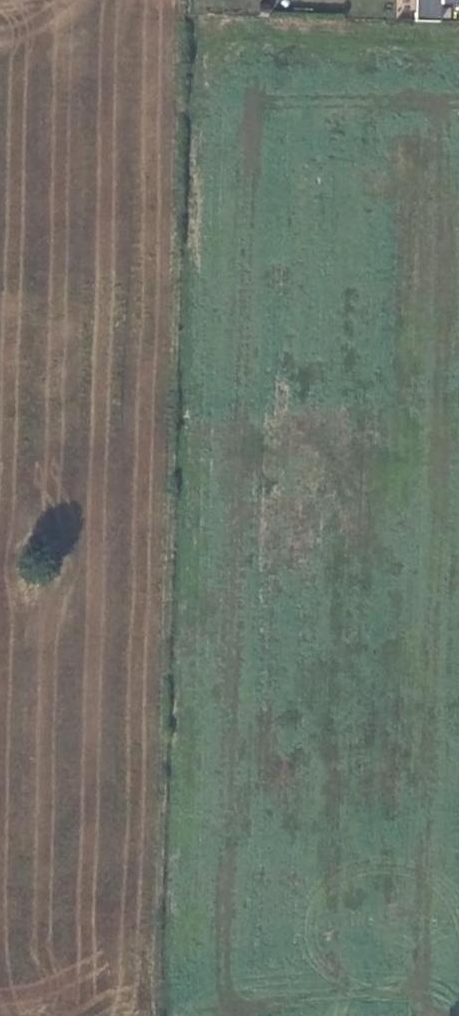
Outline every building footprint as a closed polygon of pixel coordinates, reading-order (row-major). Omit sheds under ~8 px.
[(414,21),(439,22),(440,5),(458,5),(458,0),(415,0),(414,21)]
